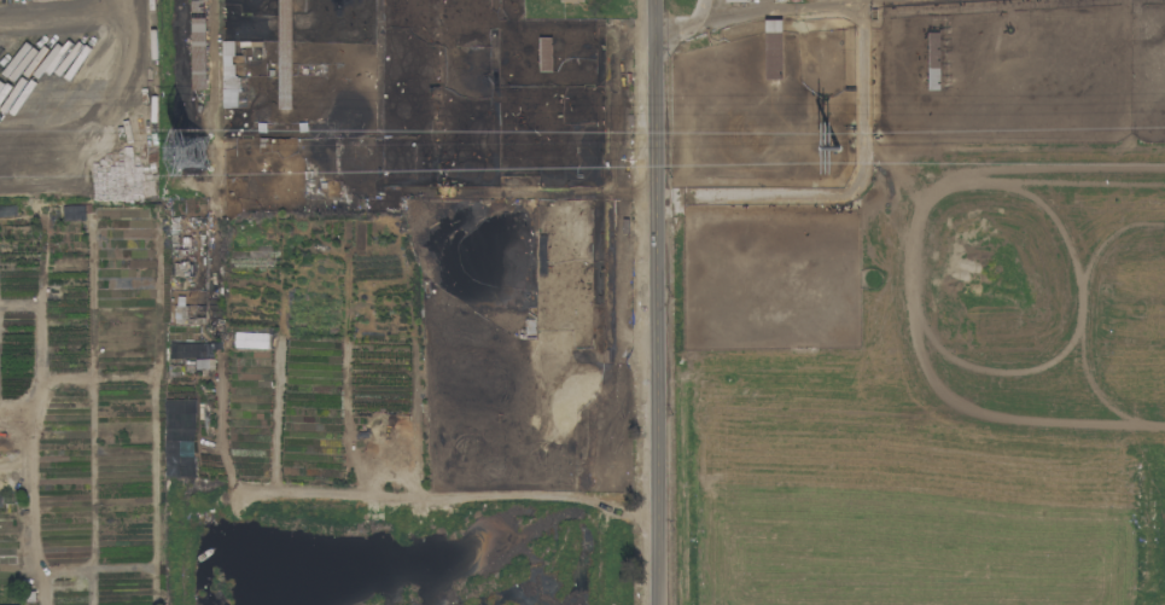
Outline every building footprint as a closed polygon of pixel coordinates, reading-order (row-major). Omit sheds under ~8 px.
[(277,75),(291,75),(290,0),(277,0),(277,75)] [(191,19),(192,88),(205,88),(204,29),(202,29),(202,19),(191,19)] [(780,19),(764,19),(765,79),(781,78),(780,19)] [(234,107),(233,29),(221,29),(222,107),(234,107)]
